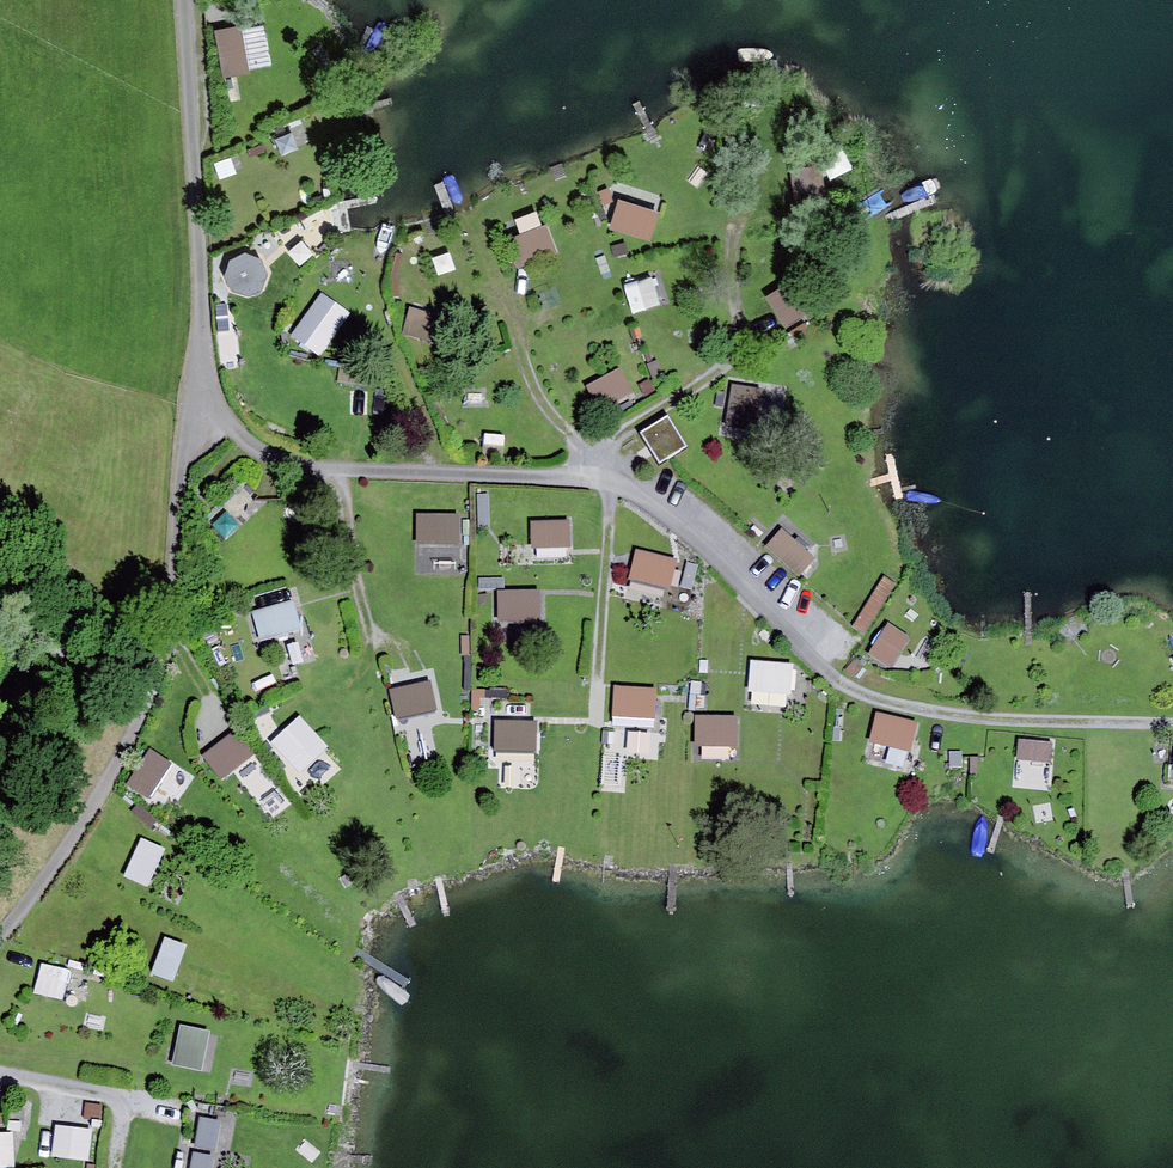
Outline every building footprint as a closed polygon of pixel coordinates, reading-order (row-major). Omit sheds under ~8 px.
[(264,26),(241,31),(248,70),(271,66),(264,26)] [(240,28),(214,32),(222,79),(249,74),(248,70),(241,31),(240,28)] [(824,164),(791,170),(795,195),(828,190),(824,164)] [(625,189),(614,217),(651,230),(661,203),(625,189)] [(525,261),(561,246),(551,220),(514,234),(525,261)] [(230,286),(249,292),(262,286),(268,271),(261,255),(246,249),(230,255),(224,272),(230,286)] [(625,281),(633,311),(662,303),(654,273),(625,281)] [(812,302),(794,277),(772,292),(790,318),(812,302)] [(410,326),(446,335),(453,311),(417,301),(410,326)] [(310,318),(295,339),(317,355),(332,334),(310,318)] [(608,402),(639,386),(628,365),(598,381),(608,402)] [(767,383),(738,380),(733,417),(762,421),(767,383)] [(675,410),(647,426),(666,457),(693,440),(675,410)] [(485,489),(477,489),(477,527),(486,527),(485,489)] [(417,543),(459,544),(460,515),(417,514),(417,543)] [(531,521),(532,548),(570,547),(570,520),(531,521)] [(805,579),(820,562),(784,530),(769,547),(805,579)] [(417,561),(458,562),(458,545),(417,544),(417,561)] [(636,550),(629,578),(670,588),(677,560),(636,550)] [(698,567),(687,563),(681,584),(692,587),(698,567)] [(894,585),(883,577),(852,626),(864,634),(894,585)] [(504,578),(479,578),(479,589),(504,589),(504,578)] [(541,590),(497,591),(498,622),(541,621),(541,590)] [(260,641),(301,629),(292,600),(252,612),(260,641)] [(890,667),(910,636),(888,623),(869,653),(890,667)] [(469,635),(461,636),(461,656),(464,656),(465,689),(470,689),(469,635)] [(794,664),(750,660),(748,692),(791,695),(794,664)] [(395,719),(435,710),(429,681),(389,690),(395,719)] [(612,717),(654,720),(656,689),(614,687),(612,717)] [(917,722),(876,712),(869,742),(910,751),(917,722)] [(695,716),(695,746),(738,747),(738,718),(695,716)] [(305,717),(267,734),(273,750),(278,748),(284,761),(316,747),(310,734),(312,734),(305,717)] [(494,751),(536,752),(537,721),(495,720),(494,751)] [(221,779),(255,753),(236,729),(203,755),(221,779)] [(150,798),(172,762),(150,749),(128,784),(150,798)] [(962,751),(949,751),(949,766),(962,766),(962,751)] [(1041,754),(1008,752),(1006,771),(1039,774),(1041,754)] [(819,791),(811,790),(809,808),(817,809),(819,791)] [(138,803),(131,811),(151,828),(157,820),(138,803)] [(144,838),(126,875),(148,885),(166,849),(144,838)] [(165,937),(152,973),(173,981),(187,945),(165,937)] [(34,992),(64,999),(70,969),(40,963),(34,992)] [(172,1065),(201,1071),(210,1030),(181,1024),(172,1065)] [(194,1146),(214,1150),(220,1120),(199,1117),(194,1146)] [(55,1125),(55,1158),(92,1158),(92,1125),(55,1125)] [(0,1134),(0,1167),(13,1167),(14,1167),(13,1133),(0,1134)] [(193,1152),(190,1167),(211,1167),(214,1156),(193,1152)]
